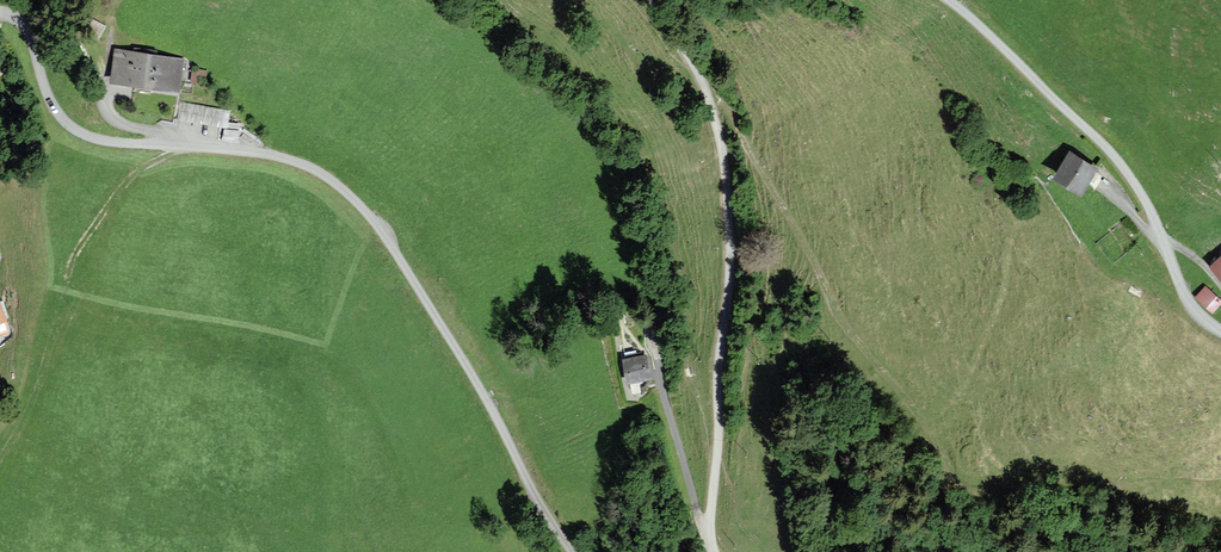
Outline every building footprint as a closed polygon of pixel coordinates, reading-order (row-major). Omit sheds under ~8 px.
[(112,51),(109,82),(178,89),(182,59),(112,51)] [(1071,149),(1054,176),(1082,192),(1098,165),(1071,149)] [(1220,273),(1220,257),(1213,263),(1220,273)] [(1197,293),(1216,315),(1220,311),(1220,296),(1210,283),(1197,293)] [(643,355),(624,358),(629,385),(648,382),(643,355)]
